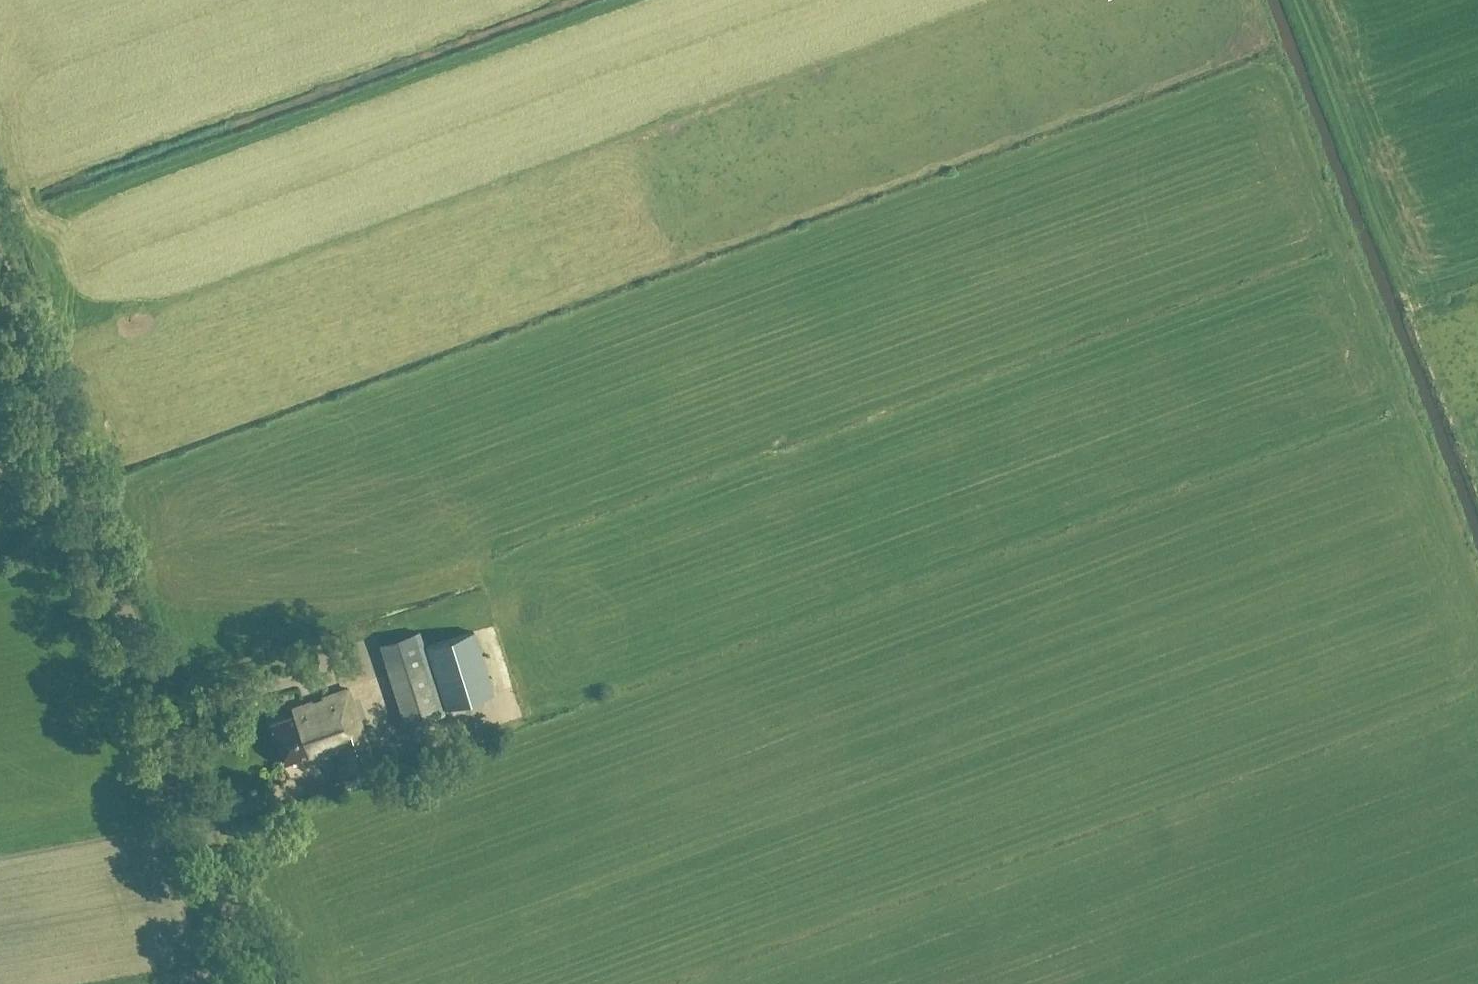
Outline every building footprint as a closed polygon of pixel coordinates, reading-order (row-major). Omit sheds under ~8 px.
[(473,631),(425,647),(423,648),(442,709),(496,693),(476,630),(473,631)] [(443,713),(442,709),(423,648),(419,634),(378,647),(403,725),(443,713)] [(377,776),(370,755),(364,741),(345,689),(290,709),(292,715),(268,724),(283,763),(306,755),(308,761),(336,751),(341,765),(335,767),(345,786),(377,776)]
